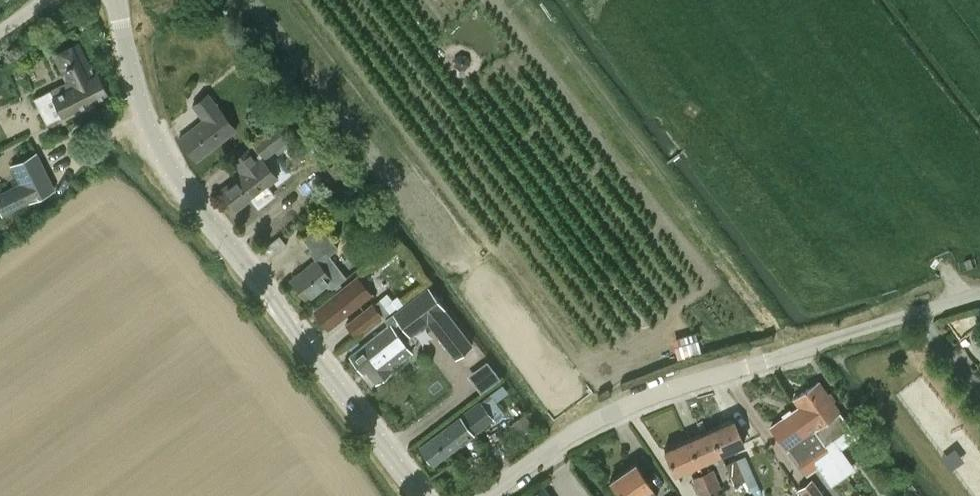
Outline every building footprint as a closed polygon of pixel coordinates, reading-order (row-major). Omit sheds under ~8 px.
[(108,93),(98,73),(94,75),(78,42),(52,55),(66,81),(32,98),(46,124),(75,110),(108,93)] [(470,64),(469,56),(461,53),(454,58),(455,67),(463,70),(470,64)] [(203,119),(179,138),(196,161),(211,149),(236,130),(208,93),(192,106),(203,119)] [(282,115),(251,139),(254,143),(249,146),(250,147),(231,160),(242,174),(220,190),(236,210),(250,199),(258,209),(275,196),(267,186),(277,177),(263,160),(296,134),(282,115)] [(25,161),(11,172),(17,185),(0,195),(0,205),(4,212),(41,188),(25,161)] [(338,248),(318,224),(302,238),(311,249),(308,252),(316,260),(292,280),(305,299),(324,284),(330,290),(346,277),(329,254),(338,248)] [(370,294),(357,278),(315,312),(328,328),(370,294)] [(386,320),(390,326),(352,356),(364,371),(367,368),(377,381),(393,368),(392,366),(412,350),(403,339),(412,332),(428,320),(456,355),(471,344),(427,288),(396,312),(386,320)] [(373,304),(372,302),(345,324),(355,336),(381,316),(383,318),(390,312),(379,300),(373,304)] [(480,391),(499,377),(485,357),(465,372),(480,391)] [(812,430),(838,463),(846,458),(840,450),(839,449),(856,437),(850,428),(839,412),(818,382),(794,399),(800,406),(815,427),(812,430)] [(461,415),(420,446),(433,464),(493,418),(479,402),(461,415)] [(823,474),(838,463),(812,430),(815,427),(800,406),(771,426),(787,450),(789,448),(807,474),(818,466),(823,474)] [(513,420),(520,432),(531,425),(524,413),(513,420)] [(646,421),(648,432),(661,430),(660,419),(646,421)] [(734,420),(709,430),(720,453),(744,443),(754,439),(747,422),(737,427),(734,420)] [(709,430),(688,439),(698,463),(720,453),(709,430)] [(698,463),(688,439),(664,449),(674,473),(698,463)] [(733,483),(735,483),(736,485),(746,481),(744,476),(748,475),(744,466),(740,468),(736,459),(724,464),(733,483)] [(650,487),(651,486),(635,463),(610,480),(621,495),(638,495),(641,494),(643,495),(657,495),(650,487)] [(713,469),(702,474),(711,495),(722,491),(713,469)] [(692,478),(700,495),(710,495),(711,495),(702,474),(692,478)] [(799,490),(804,495),(824,495),(812,480),(799,490)] [(544,486),(529,495),(551,495),(544,486)]
